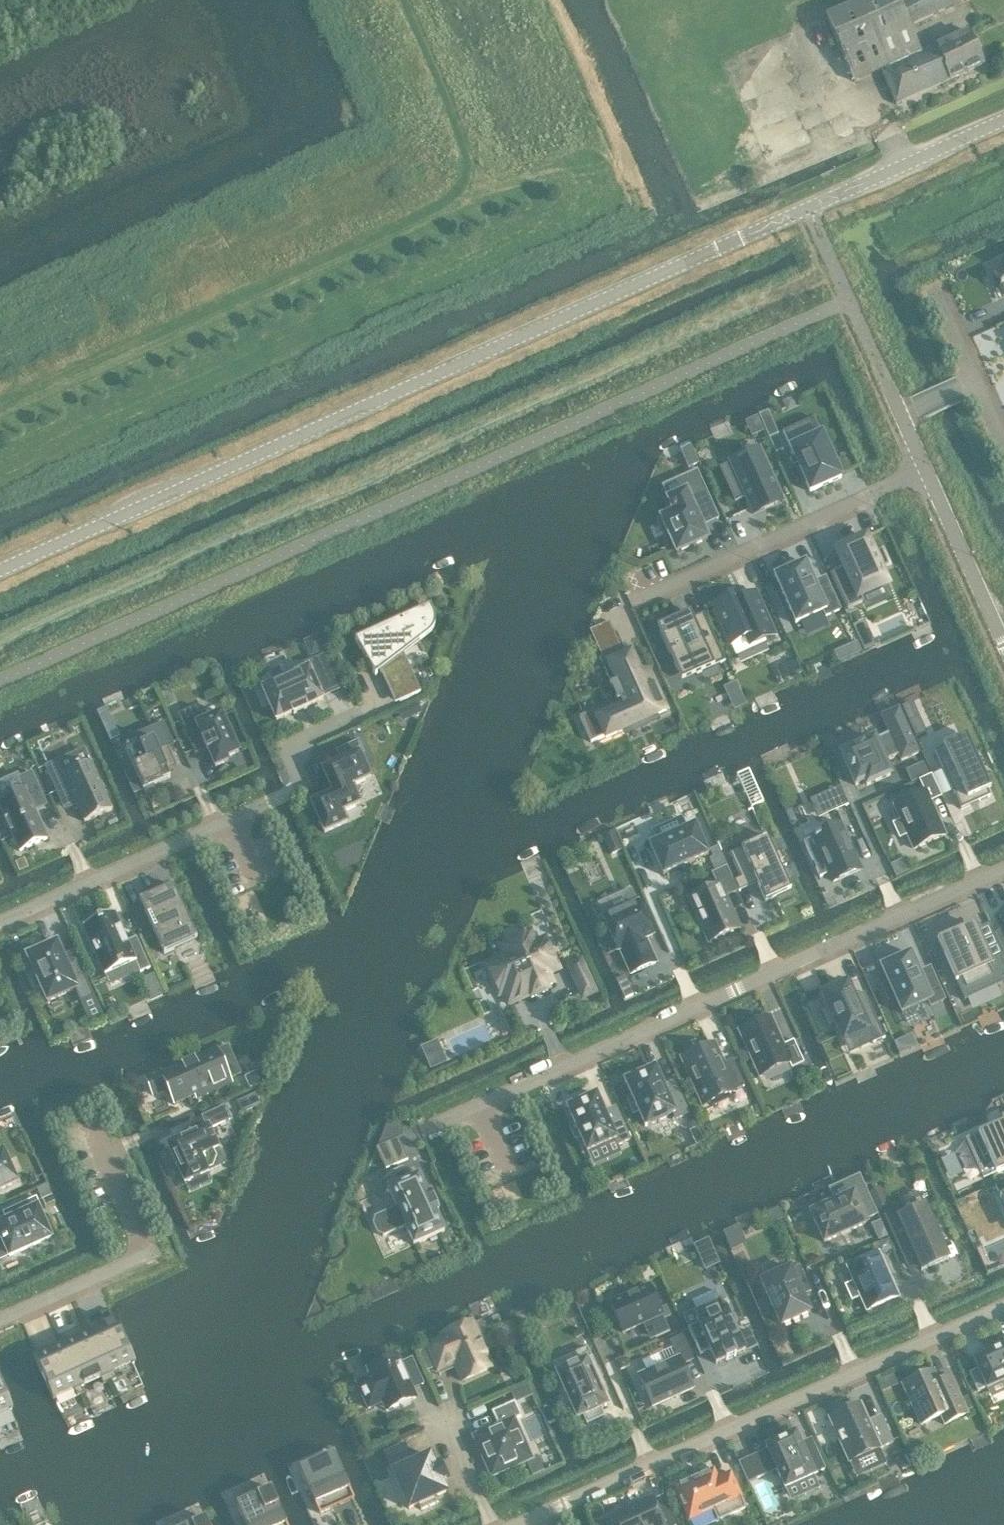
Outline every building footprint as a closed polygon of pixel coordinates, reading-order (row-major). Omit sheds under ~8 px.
[(952,40),(920,54),(908,27),(957,5),(956,4),(966,0),(865,0),(826,17),(854,83),(881,71),(896,104),(987,65),(972,31),(952,40)] [(994,273),(1003,295),(1003,268),(994,273)] [(757,417),(746,422),(752,437),(763,432),(757,417)] [(814,418),(783,432),(810,492),(841,478),(814,418)] [(777,435),(769,439),(775,453),(783,450),(777,435)] [(744,464),(733,469),(746,498),(753,514),(782,501),(760,450),(741,459),(744,464)] [(696,458),(687,462),(689,467),(698,463),(696,458)] [(674,513),(661,518),(677,553),(708,539),(702,527),(699,520),(715,512),(697,471),(678,479),(684,492),(668,499),(668,500),(674,513)] [(847,575),(836,579),(849,608),(862,602),(860,598),(888,585),(880,569),(888,565),(881,550),(873,553),(866,537),(836,550),(847,575)] [(776,576),(774,577),(775,579),(776,579),(782,594),(777,596),(783,609),(788,607),(795,622),(795,624),(797,623),(824,611),(826,616),(839,610),(827,582),(816,587),(813,581),(813,582),(806,565),(805,563),(803,564),(776,576)] [(735,595),(713,605),(729,641),(731,644),(745,638),(749,647),(775,636),(756,593),(737,602),(735,595)] [(378,630),(381,636),(373,639),(370,634),(355,641),(366,660),(374,655),(376,660),(375,661),(380,672),(389,691),(394,689),(400,702),(421,693),(418,686),(417,686),(403,654),(415,645),(426,637),(426,638),(429,636),(433,630),(435,625),(435,622),(435,619),(433,612),(430,607),(378,630)] [(690,612),(657,627),(659,632),(677,671),(682,682),(697,675),(725,662),(704,614),(693,618),(690,612)] [(609,622),(599,627),(605,639),(615,635),(609,622)] [(326,632),(305,642),(312,657),(332,648),(326,632)] [(617,701),(580,717),(591,743),(605,737),(606,738),(666,711),(650,675),(641,679),(630,654),(627,655),(623,647),(621,648),(601,657),(599,658),(611,684),(610,685),(617,701)] [(323,700),(313,678),(331,670),(324,655),(304,663),(307,669),(262,690),(276,721),(278,720),(293,713),(294,715),(307,709),(306,707),(321,701),(323,700)] [(238,752),(221,713),(203,722),(196,707),(178,715),(196,755),(206,750),(207,752),(208,752),(215,767),(228,762),(226,758),(238,752)] [(874,739),(841,754),(855,786),(865,782),(867,786),(890,776),(884,762),(899,756),(901,761),(918,753),(898,709),(881,716),(889,734),(874,740),(874,739)] [(920,718),(908,723),(915,738),(926,733),(920,718)] [(128,751),(127,752),(134,768),(143,789),(146,795),(156,790),(154,785),(170,778),(167,771),(176,767),(168,748),(174,745),(164,722),(138,734),(143,745),(128,752),(128,751)] [(944,747),(935,752),(961,810),(990,797),(988,791),(991,789),(966,735),(943,746),(944,747)] [(370,778),(360,756),(364,754),(358,741),(336,751),(341,762),(323,770),(333,794),(311,804),(325,833),(347,823),(342,812),(360,804),(352,786),(370,778)] [(112,810),(91,762),(64,774),(58,761),(46,767),(61,803),(73,797),(85,822),(112,810)] [(134,768),(125,772),(134,793),(143,789),(134,768)] [(0,783),(0,808),(20,852),(47,839),(35,811),(47,806),(32,773),(19,779),(17,775),(0,783)] [(932,775),(919,781),(924,792),(925,792),(930,803),(942,797),(932,775)] [(840,787),(827,793),(835,812),(848,806),(840,787)] [(901,821),(893,824),(899,838),(908,835),(914,849),(915,849),(945,836),(930,803),(925,792),(924,792),(895,806),(901,821)] [(843,825),(804,842),(820,878),(829,874),(833,882),(860,870),(849,846),(852,845),(843,825)] [(708,856),(694,826),(649,846),(663,876),(708,856)] [(621,850),(613,832),(602,837),(611,855),(621,850)] [(781,869),(786,866),(780,852),(774,854),(766,837),(765,837),(764,836),(760,837),(761,839),(729,853),(743,884),(755,878),(765,902),(791,891),(781,869)] [(713,858),(710,859),(715,871),(727,866),(718,847),(710,851),(713,858)] [(25,860),(17,864),(21,872),(29,868),(25,860)] [(718,886),(689,899),(690,901),(709,943),(740,929),(725,896),(738,890),(728,866),(727,866),(715,871),(712,873),(718,886)] [(197,939),(173,886),(140,901),(164,954),(197,939)] [(655,963),(644,939),(652,935),(638,903),(603,918),(618,950),(620,950),(631,974),(655,963)] [(150,969),(136,937),(127,941),(114,912),(83,926),(105,976),(135,962),(140,973),(150,969)] [(938,942),(964,1000),(964,1001),(967,999),(965,994),(995,980),(997,986),(1003,983),(1003,964),(1003,961),(1000,956),(989,961),(974,926),(938,942)] [(995,935),(1003,955),(1003,931),(995,935)] [(558,969),(545,939),(535,944),(530,933),(500,946),(510,968),(491,977),(499,995),(503,993),(508,1004),(530,995),(532,998),(548,991),(546,987),(553,984),(548,974),(558,969)] [(29,955),(27,956),(28,958),(34,971),(30,973),(37,989),(41,987),(47,1000),(48,1002),(50,1001),(49,1001),(75,989),(81,1002),(92,1025),(104,1020),(94,996),(77,960),(70,964),(66,965),(63,957),(57,945),(58,945),(57,943),(55,944),(41,950),(39,946),(28,951),(30,955),(29,956),(29,955)] [(882,966),(880,967),(881,969),(882,969),(888,984),(882,987),(888,1000),(894,997),(901,1012),(900,1012),(901,1014),(903,1013),(929,1001),(931,1006),(944,1000),(932,972),(921,977),(918,972),(911,956),(910,954),(908,955),(882,967),(882,966)] [(587,973),(581,959),(567,965),(573,979),(587,973)] [(625,977),(618,981),(625,995),(632,992),(625,977)] [(829,1005),(821,1008),(829,1026),(837,1023),(844,1040),(869,1029),(874,1041),(886,1035),(870,999),(859,1004),(848,980),(823,991),(829,1005)] [(782,1046),(770,1017),(739,1031),(760,1077),(789,1063),(791,1069),(804,1063),(793,1041),(782,1046)] [(437,1042),(422,1048),(431,1069),(446,1062),(437,1042)] [(744,1087),(732,1060),(723,1064),(714,1044),(706,1048),(704,1045),(689,1051),(690,1054),(682,1058),(703,1106),(711,1103),(713,1106),(729,1099),(728,1095),(736,1092),(735,1091),(744,1087)] [(746,1049),(736,1053),(742,1065),(751,1061),(746,1049)] [(232,1083),(217,1050),(162,1074),(160,1071),(145,1078),(153,1096),(167,1090),(174,1105),(208,1090),(210,1093),(232,1083)] [(251,1085),(269,1078),(264,1067),(246,1074),(251,1085)] [(687,1115),(675,1087),(663,1092),(653,1069),(620,1084),(627,1099),(622,1101),(628,1116),(634,1114),(641,1129),(672,1115),(674,1120),(687,1115)] [(255,1094),(238,1102),(243,1113),(260,1105),(255,1094)] [(630,1140),(618,1112),(606,1117),(596,1095),(567,1108),(574,1124),(570,1126),(575,1139),(580,1137),(587,1153),(615,1140),(618,1146),(630,1140)] [(208,1172),(225,1164),(210,1129),(230,1120),(224,1107),(202,1117),(207,1128),(168,1146),(185,1184),(208,1174),(208,1172)] [(972,1156),(983,1179),(1003,1170),(1003,1122),(991,1128),(978,1133),(985,1150),(972,1156)] [(709,1123),(701,1126),(706,1136),(714,1133),(709,1123)] [(697,1128),(689,1132),(696,1146),(703,1142),(697,1128)] [(388,1144),(377,1148),(386,1170),(397,1165),(388,1144)] [(3,1152),(0,1154),(0,1190),(17,1183),(3,1152)] [(444,1231),(435,1212),(438,1211),(430,1193),(427,1194),(419,1175),(411,1178),(407,1171),(402,1169),(393,1172),(391,1178),(393,1181),(388,1183),(390,1188),(388,1189),(396,1207),(374,1217),(375,1218),(373,1224),(377,1233),(382,1235),(383,1237),(405,1227),(414,1245),(444,1231)] [(853,1194),(811,1213),(824,1243),(866,1224),(865,1221),(877,1215),(860,1176),(847,1182),(853,1194)] [(995,1185),(1003,1206),(1003,1181),(995,1185)] [(47,1185),(38,1189),(42,1200),(52,1196),(47,1185)] [(886,1204),(879,1190),(869,1194),(876,1209),(886,1204)] [(948,1259),(924,1206),(918,1193),(900,1201),(906,1215),(899,1218),(897,1212),(886,1217),(901,1252),(911,1248),(922,1271),(948,1259)] [(38,1209),(41,1208),(36,1198),(7,1211),(11,1219),(0,1224),(0,1235),(9,1257),(51,1238),(38,1209)] [(778,1208),(767,1213),(772,1224),(783,1219),(778,1208)] [(893,1250),(888,1239),(875,1245),(880,1256),(893,1250)] [(708,1240),(695,1246),(706,1271),(719,1265),(708,1240)] [(897,1297),(878,1254),(848,1267),(854,1282),(846,1286),(852,1300),(861,1296),(867,1310),(897,1297)] [(792,1271),(763,1283),(781,1325),(792,1320),(792,1321),(799,1318),(799,1317),(810,1313),(798,1287),(807,1283),(801,1269),(792,1272),(792,1271)] [(659,1308),(649,1285),(609,1303),(623,1333),(648,1322),(655,1338),(670,1332),(664,1319),(659,1308)] [(695,1311),(683,1316),(700,1355),(710,1351),(716,1364),(726,1360),(726,1361),(736,1356),(735,1355),(745,1351),(739,1337),(726,1308),(725,1309),(720,1299),(719,1300),(715,1290),(691,1301),(695,1311)] [(666,1305),(659,1308),(664,1319),(671,1316),(666,1305)] [(134,1363),(115,1322),(114,1323),(89,1334),(110,1382),(117,1379),(114,1372),(131,1364),(134,1363)] [(428,1348),(418,1352),(427,1372),(436,1368),(438,1371),(454,1364),(462,1381),(493,1368),(486,1352),(474,1325),(473,1323),(442,1336),(444,1340),(427,1347),(428,1348)] [(750,1332),(739,1337),(745,1351),(756,1346),(750,1332)] [(110,1382),(89,1334),(63,1346),(81,1387),(100,1378),(103,1385),(110,1382)] [(693,1389),(681,1361),(692,1356),(682,1335),(670,1341),(678,1358),(639,1376),(653,1407),(693,1389)] [(81,1387),(63,1346),(37,1357),(35,1358),(53,1399),(56,1398),(74,1390),(77,1397),(84,1394),(81,1387)] [(974,1361),(978,1369),(969,1374),(977,1393),(986,1388),(987,1390),(1003,1382),(1003,1347),(974,1361)] [(574,1366),(557,1373),(577,1419),(583,1416),(587,1425),(604,1417),(603,1414),(600,1408),(606,1406),(600,1392),(606,1389),(587,1348),(570,1356),(574,1366)] [(371,1377),(357,1384),(368,1409),(382,1403),(384,1406),(391,1403),(393,1408),(399,1406),(403,1407),(411,1404),(412,1400),(416,1398),(412,1389),(423,1384),(412,1359),(400,1364),(397,1357),(368,1370),(371,1377)] [(625,1358),(617,1362),(621,1370),(629,1367),(625,1358)] [(961,1399),(951,1377),(938,1383),(933,1371),(903,1385),(921,1425),(940,1416),(944,1425),(968,1414),(967,1412),(973,1409),(968,1396),(961,1399)] [(0,1383),(0,1415),(9,1411),(12,1409),(0,1383)] [(522,1401),(532,1396),(528,1386),(518,1390),(522,1401)] [(524,1442),(514,1420),(521,1417),(515,1401),(492,1412),(498,1426),(474,1437),(492,1477),(532,1459),(524,1442)] [(829,1419),(849,1462),(893,1443),(881,1416),(868,1422),(860,1405),(829,1419)] [(767,1450),(740,1462),(749,1483),(777,1471),(791,1501),(820,1488),(814,1475),(825,1470),(813,1443),(802,1448),(795,1433),(766,1447),(767,1450)] [(446,1493),(440,1481),(446,1478),(440,1465),(434,1468),(429,1456),(392,1472),(409,1509),(419,1505),(421,1510),(438,1503),(436,1497),(446,1493)] [(354,1498),(337,1462),(335,1463),(333,1457),(301,1472),(305,1481),(320,1514),(333,1508),(332,1506),(339,1503),(340,1505),(354,1498)] [(731,1473),(718,1479),(714,1470),(674,1487),(676,1492),(673,1493),(678,1506),(682,1504),(689,1521),(714,1510),(718,1520),(745,1508),(741,1498),(742,1497),(731,1473)] [(246,1524),(287,1524),(274,1497),(272,1498),(270,1493),(238,1507),(246,1524)] [(609,1518),(612,1524),(679,1524),(664,1493),(609,1518)]
